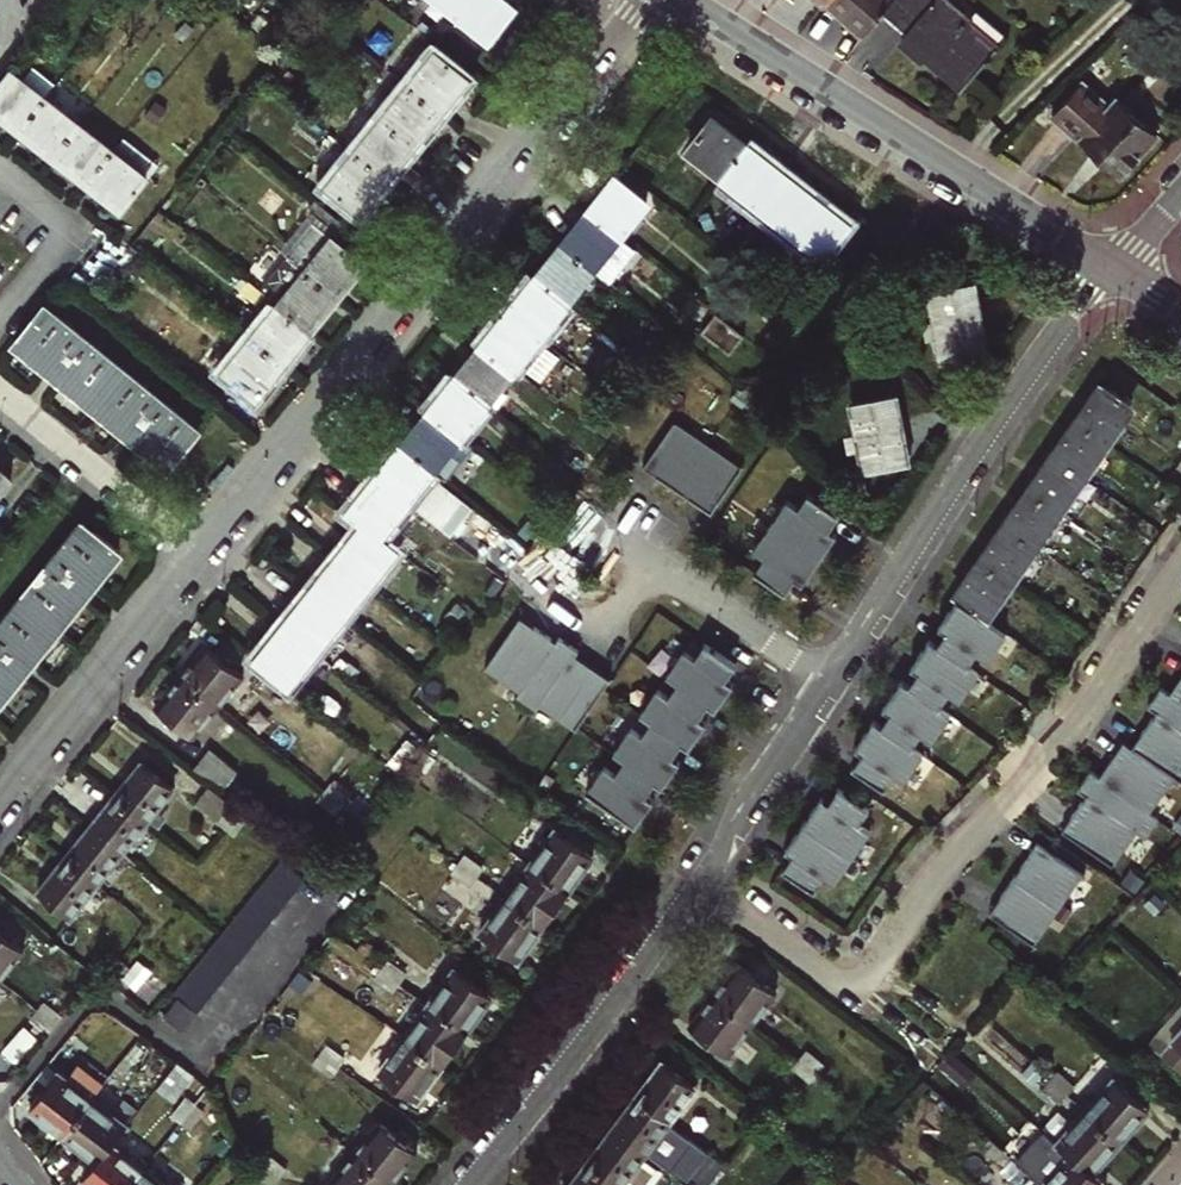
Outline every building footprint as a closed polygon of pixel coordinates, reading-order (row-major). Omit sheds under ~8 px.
[(454,10),(462,0),(442,0),(454,10)] [(490,38),(515,7),(505,0),(462,0),(454,10),(490,38)] [(878,9),(886,0),(826,0),(861,30),(878,9)] [(962,83),(1003,34),(972,9),(967,15),(949,0),(886,0),(878,9),(905,32),(899,38),(920,56),(923,51),(962,83)] [(409,86),(436,109),(464,76),(426,45),(411,62),(421,71),(409,86)] [(21,126),(45,97),(9,69),(0,81),(0,110),(21,126)] [(1119,174),(1156,132),(1116,95),(1108,103),(1082,80),(1051,113),(1119,174)] [(381,120),(409,143),(436,109),(409,86),(381,120)] [(21,126),(55,152),(78,123),(45,97),(21,126)] [(354,153),(382,176),(409,143),(381,120),(354,153)] [(688,149),(722,175),(745,147),(711,120),(688,149)] [(55,152),(89,178),(112,149),(78,123),(55,152)] [(722,175),(756,201),(779,173),(745,147),(722,175)] [(89,178),(124,205),(147,176),(112,149),(89,178)] [(314,177),(354,210),(382,176),(354,153),(337,175),(324,165),(314,177)] [(756,201),(789,227),(812,199),(779,173),(756,201)] [(589,211),(618,235),(645,202),(615,179),(589,211)] [(815,248),(823,254),(846,226),(812,199),(789,227),(781,236),(808,257),(815,248)] [(337,231),(343,224),(318,203),(312,210),(337,231)] [(333,236),(337,231),(312,210),(279,250),(284,254),(312,220),(333,236)] [(606,282),(634,248),(618,235),(589,211),(561,246),(590,269),(606,282)] [(289,258),(333,294),(361,260),(333,236),(312,220),(284,254),(289,258)] [(534,279),(563,302),(590,269),(561,246),(534,279)] [(278,305),(307,327),(333,294),(289,258),(261,291),(264,293),(278,305)] [(508,312),(537,335),(563,302),(534,279),(508,312)] [(926,294),(940,363),(986,353),(973,284),(926,294)] [(236,327),(250,339),(278,305),(264,293),(263,294),(236,327)] [(91,403),(121,367),(45,305),(16,342),(91,403)] [(250,339),(279,362),(307,327),(278,305),(250,339)] [(481,345),(510,369),(537,335),(508,312),(481,345)] [(700,331),(728,353),(742,336),(714,315),(700,331)] [(213,355),(228,367),(250,339),(236,327),(213,355)] [(525,381),(552,348),(537,335),(510,369),(525,381)] [(224,372),(252,395),(279,362),(250,339),(228,367),(224,372)] [(513,396),(498,383),(510,369),(481,345),(455,377),(484,401),(500,413),(513,396)] [(169,466),(199,430),(121,367),(91,403),(169,466)] [(427,412),(457,436),(484,401),(455,377),(427,412)] [(1075,421),(1105,441),(1129,407),(1099,386),(1075,421)] [(861,472),(909,462),(894,391),(847,401),(861,472)] [(457,436),(472,448),(500,413),(484,401),(457,436)] [(430,469),(446,482),(472,448),(457,436),(427,412),(400,445),(430,469)] [(1080,477),(1105,441),(1075,421),(1051,456),(1080,477)] [(707,445),(674,422),(642,467),(676,490),(707,445)] [(584,475),(593,463),(567,443),(558,455),(584,475)] [(374,478),(403,502),(430,469),(400,445),(374,478)] [(741,469),(707,445),(676,490),(710,514),(741,469)] [(1027,491),(1057,512),(1080,477),(1051,456),(1027,491)] [(10,479),(0,471),(0,491),(10,479)] [(361,525),(392,549),(419,514),(403,502),(374,478),(346,513),(361,525)] [(1002,527),(1032,548),(1057,512),(1027,491),(1002,527)] [(787,501),(770,526),(780,533),(819,560),(830,544),(836,535),(830,530),(839,517),(807,495),(798,509),(787,501)] [(19,599),(54,628),(116,551),(81,522),(19,599)] [(335,559),(364,583),(392,549),(361,525),(335,559)] [(780,533),(770,526),(752,551),(763,558),(753,572),(784,595),(794,580),(801,585),(808,576),(819,560),(780,533)] [(979,561),(1009,582),(1032,548),(1002,527),(979,561)] [(308,592),(338,616),(364,583),(335,559),(308,592)] [(983,620),(1009,582),(979,561),(953,600),(956,601),(983,620)] [(282,625),(311,649),(338,616),(308,592),(282,625)] [(54,628),(19,599),(0,623),(0,694),(54,628)] [(983,620),(956,601),(944,619),(936,629),(944,634),(936,646),(967,668),(976,656),(987,663),(1006,635),(983,620)] [(555,642),(518,617),(483,668),(518,692),(515,696),(535,710),(538,706),(555,680),(537,667),(555,642)] [(254,659),(284,683),(311,649),(282,625),(254,659)] [(602,690),(609,680),(574,655),(577,651),(557,638),(555,642),(537,667),(555,680),(538,706),(574,730),(602,690)] [(936,646),(928,641),(916,658),(909,669),(916,674),(907,687),(939,709),(948,696),(959,703),(978,676),(967,668),(936,646)] [(683,650),(665,677),(675,684),(707,706),(714,711),(726,693),(732,685),(726,679),(735,665),(704,644),(694,657),(683,650)] [(178,676),(217,707),(242,676),(204,645),(178,676)] [(1160,689),(1169,695),(1156,714),(1180,733),(1180,660),(1160,689)] [(153,706),(192,737),(217,707),(178,676),(153,706)] [(907,687),(900,682),(888,700),(881,710),(888,715),(880,727),(911,749),(920,736),(931,744),(950,717),(939,709),(907,687)] [(657,689),(638,715),(649,723),(681,744),(687,749),(699,732),(705,723),(699,718),(707,706),(675,684),(667,696),(657,689)] [(1180,784),(1180,733),(1156,714),(1132,750),(1174,779),(1180,784)] [(880,727),(873,722),(860,739),(853,750),(860,755),(851,769),(882,791),(892,777),(903,784),(922,757),(911,749),(880,727)] [(630,727),(612,753),(622,760),(654,783),(661,788),(673,770),(679,761),(672,756),(681,744),(649,723),(640,735),(630,727)] [(211,785),(228,763),(203,742),(185,764),(211,785)] [(1077,792),(1085,798),(1111,816),(1124,797),(1149,815),(1174,779),(1132,750),(1123,744),(1108,766),(1099,779),(1090,772),(1077,792)] [(603,765),(585,792),(595,799),(634,825),(646,809),(652,800),(645,795),(654,783),(622,760),(614,772),(603,765)] [(171,815),(159,805),(172,789),(140,763),(113,795),(145,821),(158,831),(171,815)] [(340,804),(346,797),(329,783),(323,790),(340,804)] [(223,827),(235,812),(207,788),(194,803),(223,827)] [(869,810),(837,789),(828,803),(820,797),(813,808),(802,825),(809,829),(840,851),(852,859),(870,832),(859,824),(869,810)] [(333,812),(340,804),(323,790),(316,799),(333,812)] [(88,826),(120,852),(145,821),(113,795),(88,826)] [(1061,833),(1112,868),(1135,834),(1145,840),(1158,821),(1149,815),(1124,797),(1111,816),(1085,798),(1061,833)] [(223,827),(230,833),(243,818),(235,812),(223,827)] [(809,829),(802,825),(790,840),(783,851),(790,856),(781,870),(812,892),(822,878),(833,886),(852,859),(840,851),(809,829)] [(94,884),(111,863),(120,852),(88,826),(62,858),(94,884)] [(566,890),(591,856),(552,827),(528,862),(566,890)] [(1037,844),(1012,879),(1057,910),(1082,876),(1048,852),(1037,844)] [(474,874),(480,866),(463,853),(456,862),(474,874)] [(68,916),(77,905),(94,884),(62,858),(36,890),(68,916)] [(292,891),(302,879),(279,859),(269,872),(292,891)] [(450,870),(468,883),(474,874),(456,862),(450,870)] [(540,926),(566,890),(528,862),(502,898),(540,926)] [(94,884),(108,895),(124,875),(111,863),(94,884)] [(283,902),(292,891),(269,872),(259,884),(283,902)] [(1057,910),(1012,879),(999,898),(998,900),(988,914),(1032,946),(1057,910)] [(77,905),(90,916),(108,895),(94,884),(77,905)] [(273,914),(283,902),(259,884),(250,895),(273,914)] [(240,908),(263,927),(273,914),(250,895),(240,908)] [(515,960),(540,926),(502,898),(478,932),(515,960)] [(230,919),(253,939),(263,927),(240,908),(230,919)] [(244,950),(253,939),(230,919),(221,931),(244,950)] [(235,961),(244,950),(221,931),(211,942),(235,961)] [(22,949),(0,932),(0,976),(22,949)] [(224,974),(235,961),(211,942),(201,955),(224,974)] [(214,986),(224,974),(201,955),(191,967),(214,986)] [(104,976),(113,983),(126,967),(117,960),(116,962),(104,976)] [(711,995),(751,1024),(774,993),(735,963),(711,995)] [(206,997),(214,986),(191,967),(182,978),(206,997)] [(465,1030),(490,996),(452,968),(426,1002),(465,1030)] [(178,995),(195,1010),(206,997),(182,978),(172,990),(178,995)] [(162,1015),(179,1029),(195,1010),(178,995),(162,1015)] [(688,1026),(727,1055),(751,1024),(711,995),(688,1026)] [(52,1022),(59,1014),(43,1001),(36,1009),(52,1022)] [(441,1064),(465,1030),(426,1002),(416,1016),(402,1036),(441,1064)] [(1168,1042),(1180,1027),(1180,1004),(1156,1031),(1168,1042)] [(45,1031),(52,1022),(36,1009),(29,1018),(45,1031)] [(69,1039),(85,1051),(103,1028),(87,1016),(69,1039)] [(989,1055),(1001,1041),(976,1021),(964,1034),(989,1055)] [(1168,1042),(1156,1031),(1148,1041),(1180,1071),(1180,1027),(1168,1042)] [(127,1053),(128,1053),(141,1035),(132,1028),(118,1046),(127,1053)] [(377,1072),(415,1100),(441,1064),(402,1036),(377,1072)] [(337,1066),(343,1057),(325,1045),(319,1054),(337,1066)] [(105,1061),(114,1068),(127,1053),(118,1046),(105,1061)] [(804,1063),(815,1072),(821,1065),(804,1052),(798,1059),(804,1063)] [(114,1068),(123,1076),(136,1059),(128,1053),(127,1053),(114,1068)] [(331,1075),(337,1066),(319,1054),(313,1063),(331,1075)] [(791,1067),(807,1081),(815,1072),(804,1063),(798,1059),(791,1067)] [(153,1088),(171,1101),(192,1075),(174,1061),(153,1088)] [(634,1097),(667,1122),(692,1089),(660,1063),(634,1097)] [(27,1109),(60,1135),(90,1097),(56,1071),(27,1109)] [(1065,1093),(1070,1087),(1056,1074),(1050,1080),(1065,1093)] [(1119,1142),(1146,1111),(1111,1079),(1084,1109),(1119,1142)] [(1043,1090),(1056,1102),(1065,1093),(1050,1080),(1043,1090)] [(95,1162),(111,1141),(125,1124),(90,1097),(60,1135),(95,1162)] [(706,1151),(687,1137),(667,1122),(634,1097),(610,1129),(643,1154),(663,1169),(682,1183),(706,1151)] [(171,1114),(180,1121),(193,1105),(184,1098),(171,1114)] [(180,1121),(187,1128),(201,1111),(193,1105),(180,1121)] [(1091,1173),(1119,1142),(1084,1109),(1055,1141),(1069,1153),(1091,1173)] [(742,1126),(750,1133),(764,1117),(756,1110),(742,1126)] [(750,1133),(758,1140),(772,1124),(764,1117),(750,1133)] [(353,1149),(391,1181),(415,1151),(377,1120),(353,1149)] [(615,1184),(620,1184),(643,1154),(610,1129),(585,1163),(615,1184)] [(1008,1158),(1014,1151),(1000,1138),(993,1145),(1008,1158)] [(144,1167),(111,1141),(95,1162),(81,1179),(88,1184),(130,1184),(144,1167)] [(1001,1166),(1008,1158),(993,1145),(986,1153),(1001,1166)] [(333,1184),(387,1184),(391,1181),(353,1149),(327,1180),(333,1184)] [(1091,1173),(1069,1153),(1041,1184),(1105,1184),(1091,1173)] [(276,1178),(284,1169),(268,1155),(260,1164),(276,1178)] [(585,1163),(568,1184),(615,1184),(585,1163)] [(276,1178),(260,1164),(252,1174),(265,1184),(270,1184),(276,1178)] [(144,1167),(130,1184),(166,1184),(144,1167)]
